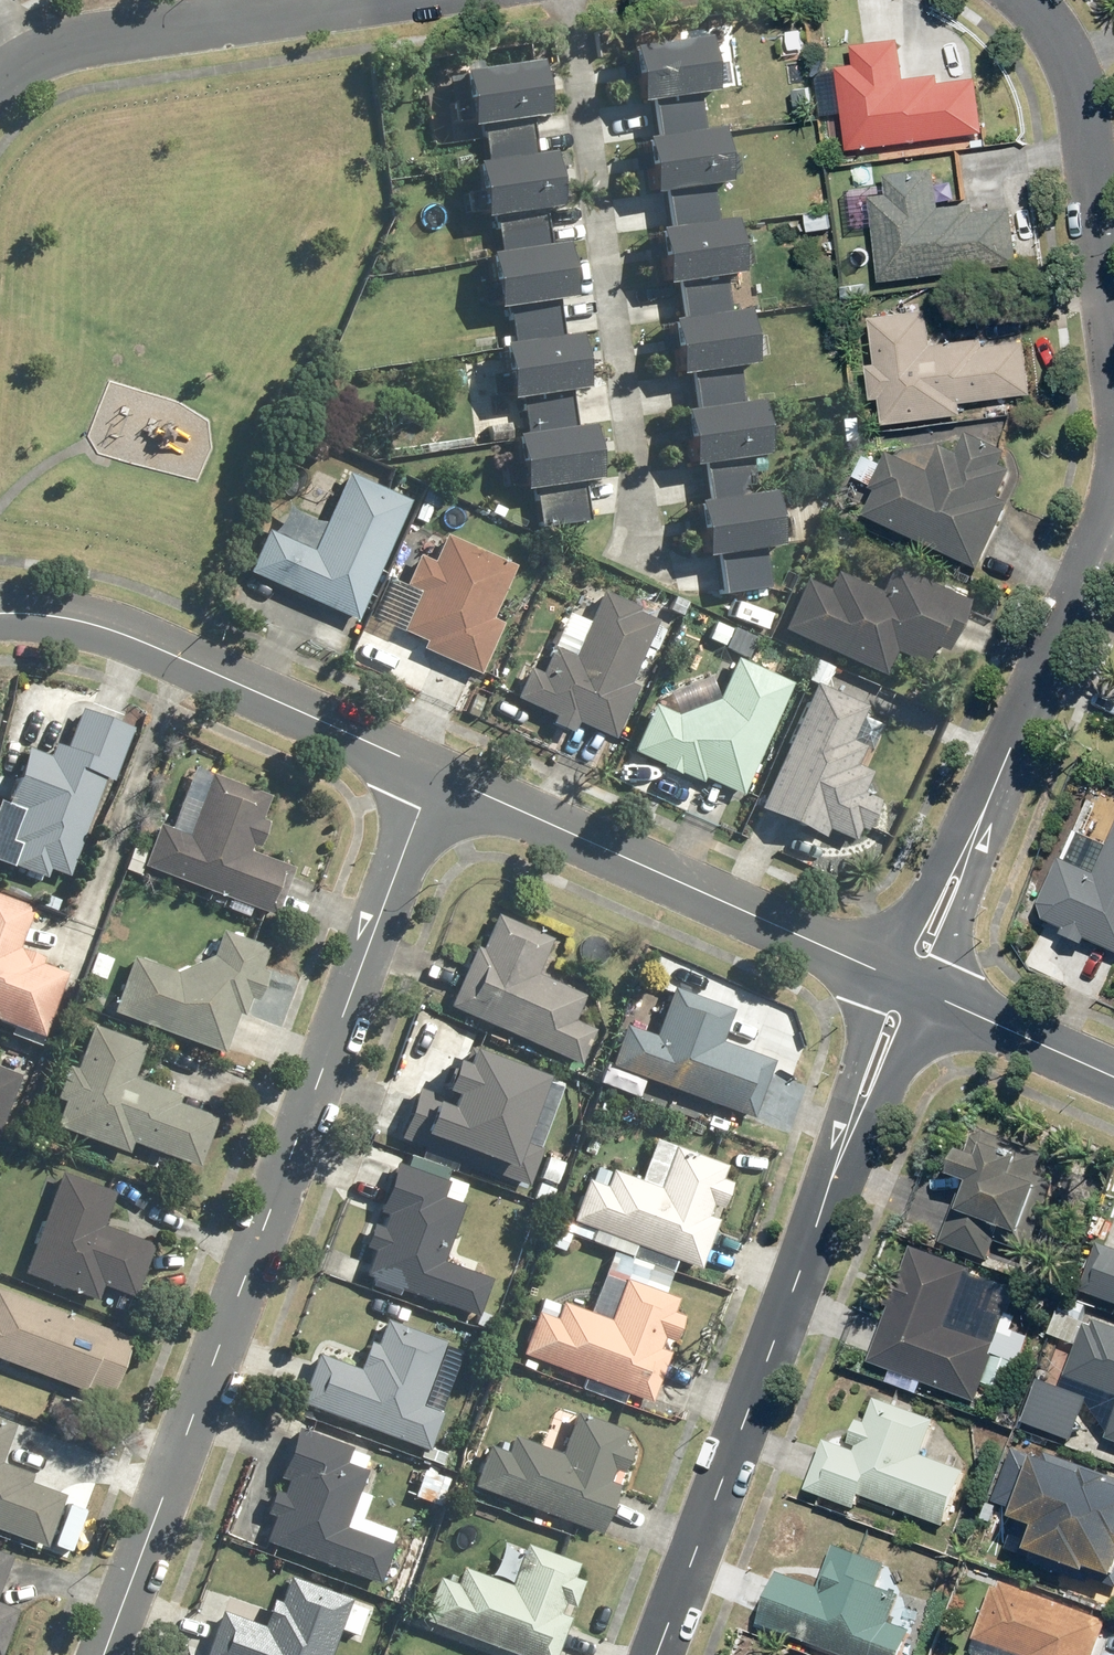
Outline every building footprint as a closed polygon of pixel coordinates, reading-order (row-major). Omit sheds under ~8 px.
[(653,96),(658,134),(662,134),(706,129),(701,92),(718,90),(710,32),(633,42),(640,98),(653,96)] [(860,149),(936,141),(934,129),(1005,122),(999,69),(929,77),(928,71),(908,73),(904,38),(849,44),(853,79),(852,79),(860,149)] [(484,118),(489,156),(494,156),(538,151),(533,114),(549,112),(542,54),(465,64),(472,120),(484,118)] [(666,188),(671,225),(720,219),(715,182),(731,180),(724,126),(706,129),(662,134),(647,136),(654,189),(666,188)] [(498,210),(503,247),(551,241),(546,204),(563,202),(556,148),(538,151),(494,156),(479,158),(486,211),(498,210)] [(886,280),(962,272),(961,261),(1031,253),(1025,200),(955,208),(954,202),(934,205),(930,170),(876,175),(879,210),(878,210),(886,280)] [(679,276),(684,316),(732,310),(728,273),(744,270),(738,216),(720,219),(671,225),(660,226),(667,278),(679,276)] [(511,299),(516,338),(564,332),(559,295),(576,293),(569,239),(551,241),(503,247),(492,248),(498,300),(511,299)] [(693,368),(697,405),(746,398),(741,363),(757,361),(750,308),(732,310),(684,316),(673,318),(680,369),(693,368)] [(891,420),(967,412),(966,401),(1036,393),(1031,341),(961,348),(960,343),(939,345),(936,310),(881,315),(885,350),(884,350),(891,420)] [(524,390),(529,427),(577,421),(573,385),(589,383),(582,330),(564,332),(516,338),(505,340),(512,392),(524,390)] [(707,461),(712,498),(760,492),(755,456),(772,454),(764,396),(746,398),(697,405),(687,406),(694,462),(707,461)] [(538,483),(543,520),(591,514),(587,478),(603,476),(596,418),(577,421),(529,427),(519,428),(526,484),(538,483)] [(1014,470),(1006,467),(1013,450),(974,436),(967,454),(943,446),(935,470),(894,453),(865,521),(986,571),(1014,503),(1004,499),(1014,470)] [(252,575),(300,594),(299,595),(357,621),(412,499),(354,473),(319,551),(270,530),(252,575)] [(719,554),(724,592),(772,585),(767,550),(784,548),(776,490),(760,492),(712,498),(699,500),(706,556),(719,554)] [(405,630),(427,640),(423,648),(484,677),(508,626),(493,619),(517,563),(446,533),(405,630)] [(945,665),(972,602),(895,569),(885,592),(838,572),(830,592),(806,582),(785,629),(889,674),(901,647),(945,665)] [(632,684),(660,619),(605,594),(577,657),(556,646),(542,673),(533,669),(521,697),(615,739),(628,711),(627,710),(638,687),(632,684)] [(742,799),(794,688),(740,662),(722,700),(683,714),(659,704),(638,752),(707,782),(742,799)] [(886,797),(870,792),(879,772),(861,765),(867,747),(851,741),(867,706),(820,685),(766,805),(810,825),(809,829),(835,838),(837,833),(851,839),(856,827),(876,832),(886,797)] [(66,769),(32,756),(17,794),(33,800),(15,865),(49,875),(52,863),(75,872),(129,731),(87,715),(66,769)] [(249,858),(270,798),(212,777),(192,835),(161,823),(146,863),(276,914),(292,874),(249,858)] [(1105,873),(1069,858),(1044,916),(1072,928),(1068,936),(1091,946),(1092,943),(1113,952),(1113,853),(1105,873)] [(71,976),(19,951),(33,906),(0,896),(0,1021),(44,1039),(61,997),(71,976)] [(463,984),(453,1006),(581,1064),(597,1029),(571,1018),(583,996),(540,974),(556,936),(500,913),(485,947),(478,944),(459,981),(463,984)] [(222,955),(173,974),(139,961),(120,1011),(230,1053),(242,1022),(245,1023),(271,950),(229,934),(222,955)] [(774,1061),(721,1039),(733,1006),(675,985),(657,1037),(627,1025),(613,1062),(755,1116),(769,1080),(766,1079),(774,1061)] [(99,1141),(130,1152),(133,1143),(202,1167),(220,1118),(179,1103),(182,1095),(133,1079),(146,1045),(95,1026),(58,1125),(100,1140),(99,1141)] [(523,1138),(525,1130),(527,1126),(544,1075),(488,1056),(471,1106),(418,1087),(401,1136),(479,1163),(529,1184),(544,1147),(523,1138)] [(20,1077),(0,1070),(0,1135),(20,1077)] [(991,1259),(999,1238),(1033,1251),(1059,1182),(1038,1175),(1046,1153),(984,1129),(966,1174),(983,1181),(966,1226),(967,1226),(959,1246),(991,1259)] [(585,1180),(572,1218),(701,1264),(715,1226),(707,1223),(729,1164),(676,1144),(661,1185),(613,1168),(606,1188),(585,1180)] [(494,1279),(442,1260),(463,1203),(443,1196),(449,1180),(404,1164),(365,1273),(382,1278),(429,1296),(429,1295),(480,1315),(494,1279)] [(99,1300),(105,1284),(136,1296),(156,1245),(107,1226),(119,1195),(64,1174),(25,1273),(81,1294),(81,1293),(99,1300)] [(1105,1241),(1088,1290),(1093,1292),(1091,1298),(1113,1305),(1113,1244),(1105,1241)] [(1004,1342),(956,1322),(976,1266),(916,1246),(876,1360),(980,1402),(1004,1342)] [(627,1279),(613,1319),(564,1301),(560,1312),(542,1305),(524,1353),(650,1400),(668,1352),(660,1349),(679,1298),(627,1279)] [(112,1399),(134,1340),(0,1290),(0,1358),(112,1399)] [(1113,1394),(1113,1322),(1092,1314),(1070,1379),(1113,1394)] [(428,1391),(427,1390),(446,1340),(386,1319),(367,1370),(321,1354),(315,1370),(305,1401),(303,1407),(430,1450),(443,1412),(423,1406),(428,1391)] [(831,1440),(813,1489),(863,1507),(868,1494),(949,1527),(972,1472),(926,1453),(939,1420),(880,1397),(860,1451),(831,1440)] [(518,1435),(511,1455),(493,1448),(478,1486),(602,1532),(616,1494),(607,1490),(614,1469),(614,1468),(628,1428),(577,1410),(562,1451),(518,1435)] [(46,1546),(65,1497),(28,1483),(32,1473),(4,1463),(9,1449),(11,1444),(17,1425),(0,1419),(0,1528),(46,1546)] [(353,1444),(299,1425),(281,1475),(290,1479),(281,1503),(266,1539),(379,1584),(394,1548),(346,1529),(367,1470),(346,1463),(353,1444)] [(1049,1458),(1031,1507),(1083,1526),(1068,1566),(1113,1583),(1113,1482),(1049,1458)] [(831,1570),(829,1569),(821,1594),(783,1579),(766,1623),(851,1654),(906,1654),(916,1630),(892,1621),(902,1594),(882,1587),(891,1560),(841,1543),(831,1570)] [(563,1615),(580,1564),(529,1547),(516,1586),(464,1566),(460,1575),(444,1569),(426,1616),(528,1654),(556,1654),(570,1617),(563,1615)] [(269,1627),(222,1609),(204,1654),(331,1654),(332,1651),(351,1598),(289,1575),(269,1627)] [(1040,1654),(1093,1654),(1105,1622),(1059,1606),(1058,1607),(1001,1585),(983,1634),(1040,1654)] [(19,1610),(0,1603),(0,1654),(3,1654),(19,1610)]
